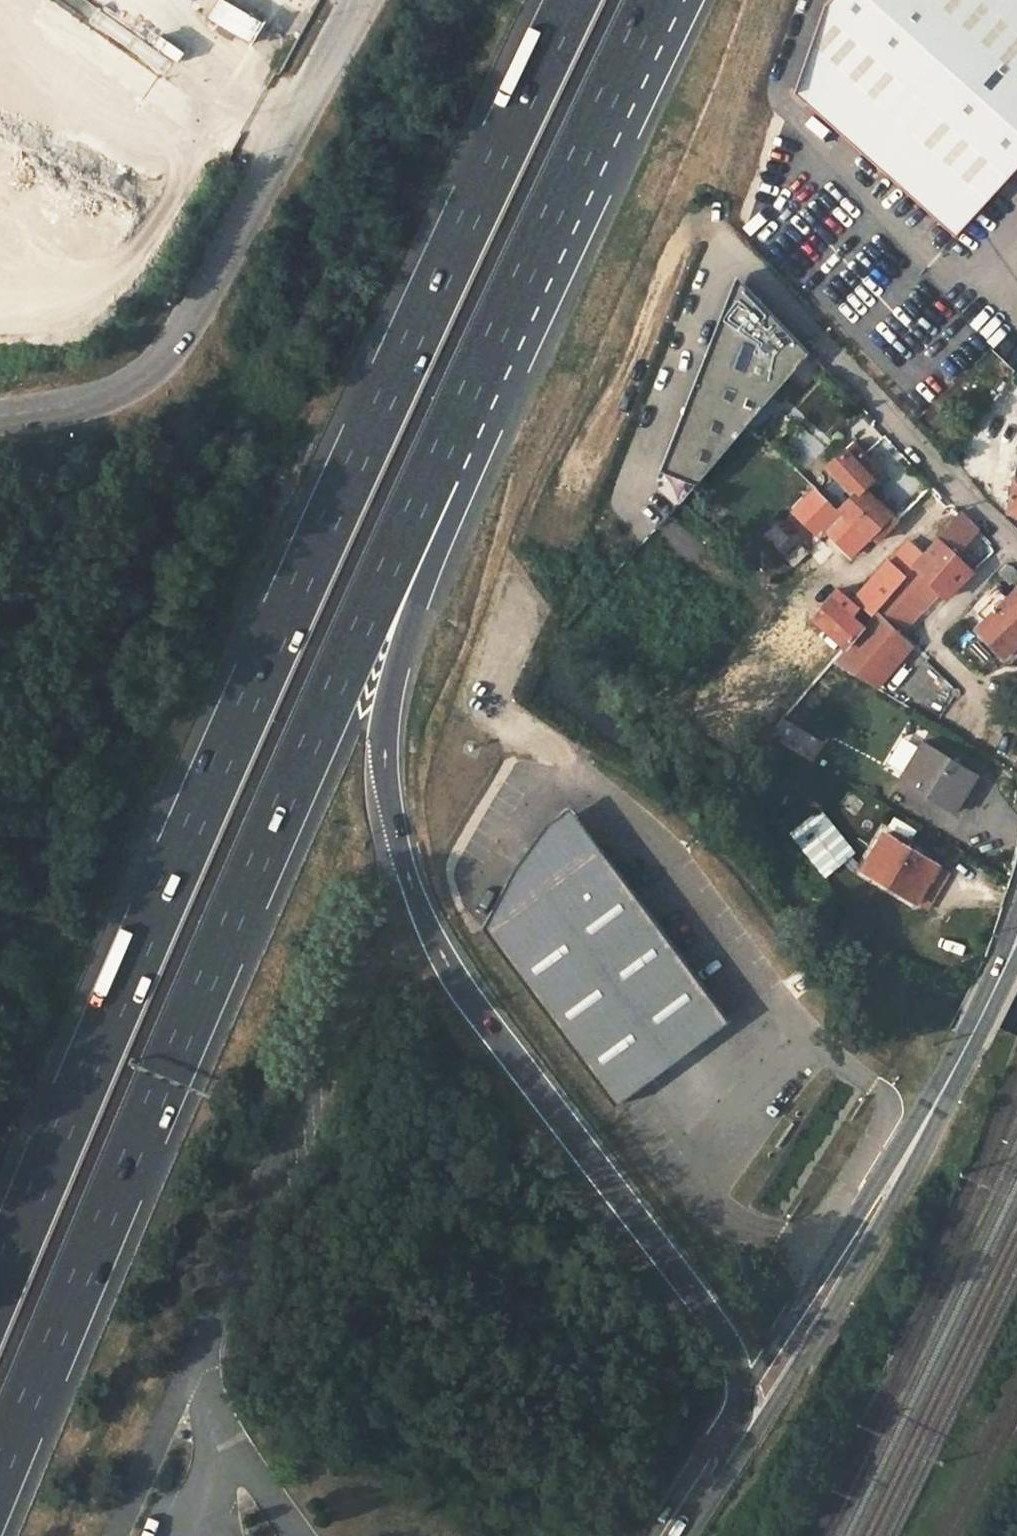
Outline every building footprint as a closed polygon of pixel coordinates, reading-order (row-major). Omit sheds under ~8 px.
[(263,21),(227,0),(217,0),(207,17),(211,19),(207,26),(214,30),(218,23),(251,42),(263,21)] [(825,5),(794,92),(955,236),(1016,166),(1016,0),(829,0),(825,5)] [(297,31),(273,18),(269,24),(267,28),(291,42),(297,31)] [(771,396),(809,353),(736,277),(658,469),(694,482),(748,422),(771,396)] [(816,360),(796,378),(801,384),(821,365),(816,360)] [(771,396),(748,422),(753,427),(762,417),(764,418),(778,402),(771,396)] [(818,455),(800,474),(815,489),(868,538),(871,535),(877,541),(898,519),(891,513),(863,487),(868,482),(871,479),(866,473),(875,465),(853,441),(828,464),(818,455)] [(875,465),(866,473),(871,479),(880,471),(875,465)] [(1008,511),(1016,513),(1016,468),(1008,511)] [(868,482),(863,487),(891,513),(895,508),(868,482)] [(815,489),(794,511),(809,526),(817,517),(824,523),(821,526),(828,533),(851,555),(868,538),(815,489)] [(902,500),(909,508),(914,502),(907,495),(902,500)] [(915,564),(914,566),(936,589),(945,597),(972,570),(955,554),(978,530),(961,511),(915,564)] [(817,517),(809,526),(822,539),(828,533),(821,526),(824,523),(817,517)] [(801,544),(796,549),(803,556),(808,552),(801,544)] [(796,549),(786,558),(793,565),(803,556),(796,549)] [(882,571),(859,598),(874,612),(875,611),(904,577),(914,566),(915,564),(900,550),(882,570),(882,571)] [(803,556),(793,565),(803,574),(813,565),(803,556)] [(936,589),(914,566),(904,577),(875,611),(898,633),(936,589)] [(797,594),(793,599),(811,615),(847,646),(863,627),(862,626),(849,614),(856,606),(849,600),(842,608),(830,598),(809,579),(796,593),(797,594)] [(1016,645),(1016,586),(974,627),(1004,657),(1016,645)] [(837,589),(830,598),(842,608),(849,600),(837,589)] [(793,599),(787,607),(805,622),(811,615),(793,599)] [(898,633),(875,611),(862,626),(863,627),(847,646),(833,662),(875,688),(910,645),(898,633)] [(963,795),(976,775),(923,743),(901,779),(951,809),(960,793),(963,795)] [(749,759),(740,767),(747,775),(756,767),(749,759)] [(488,936),(602,851),(572,810),(570,809),(569,809),(567,809),(565,810),(552,823),(542,835),(519,865),(509,880),(482,928),(488,936)] [(851,855),(817,812),(792,831),(826,874),(844,860),(851,855)] [(915,901),(936,864),(884,833),(862,869),(915,901)] [(615,1105),(729,1020),(602,851),(488,936),(615,1105)] [(858,863),(851,855),(844,860),(851,869),(858,863)] [(948,872),(936,864),(915,901),(916,901),(927,908),(948,872)]
